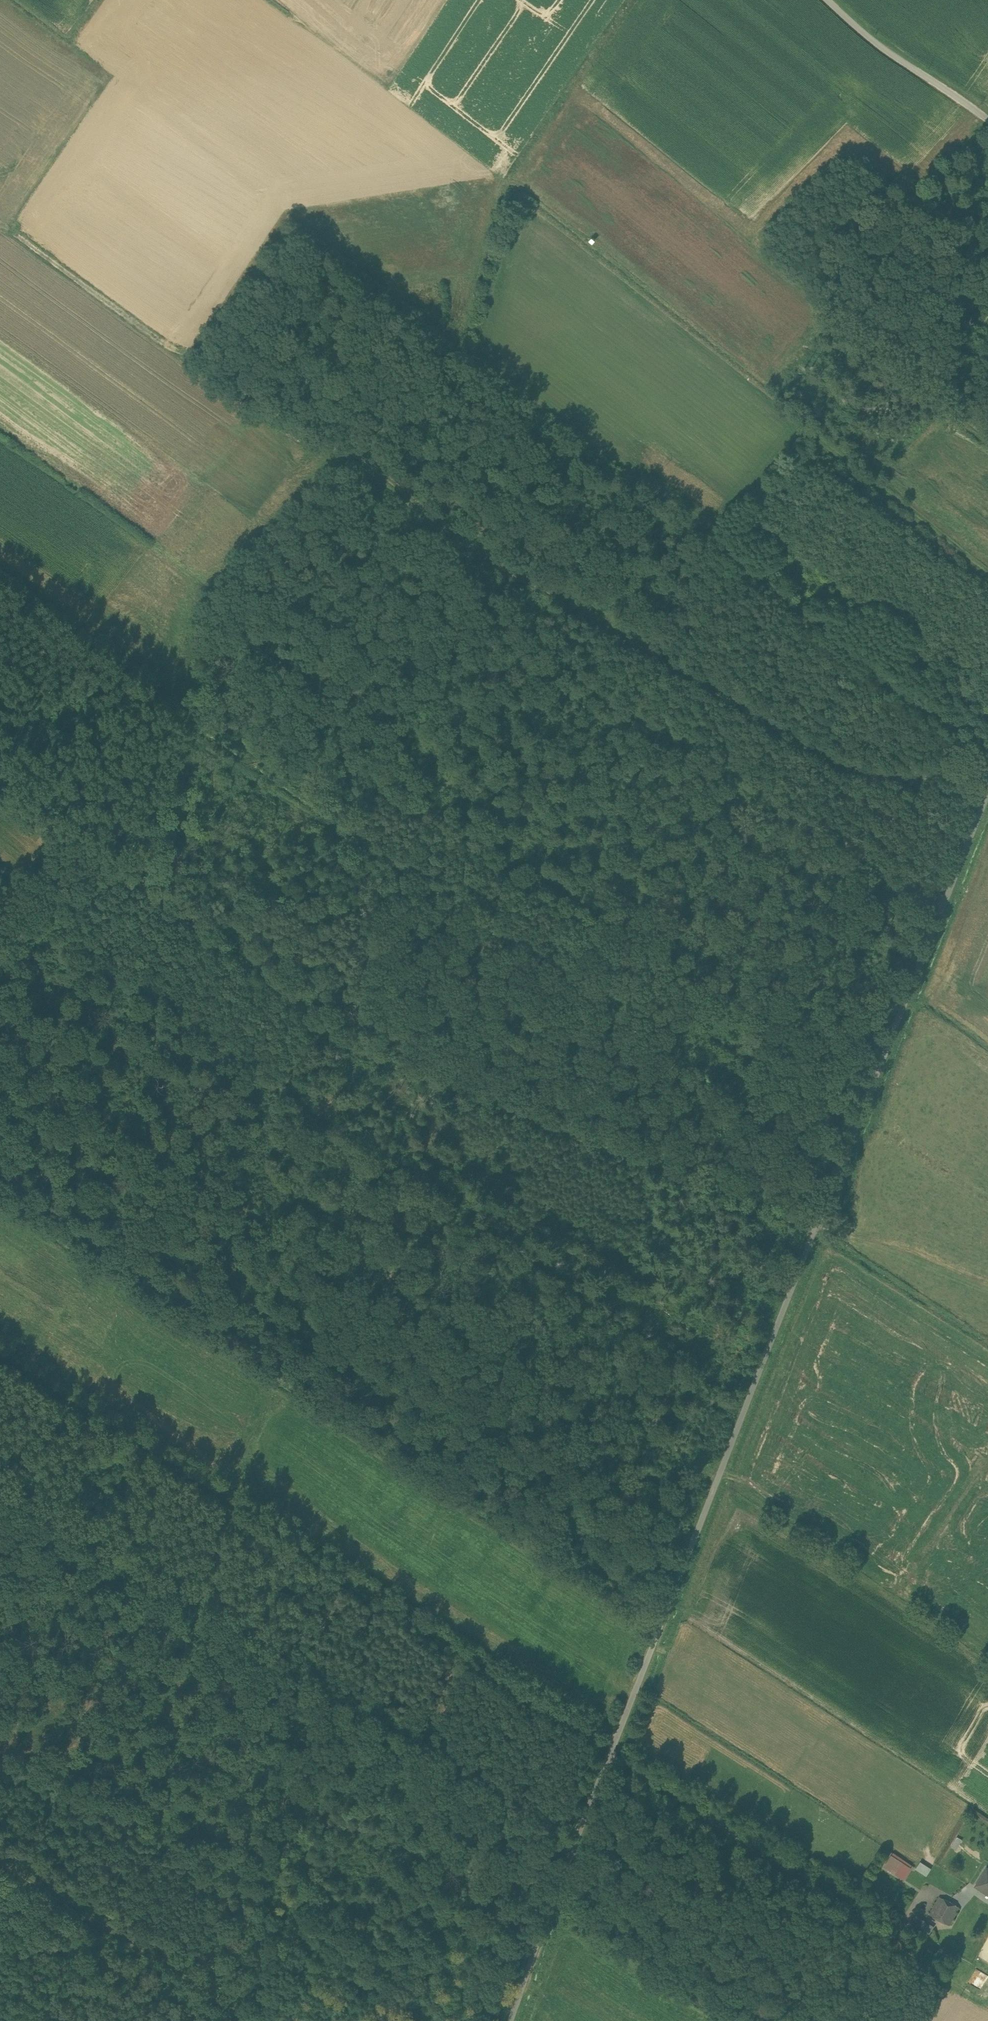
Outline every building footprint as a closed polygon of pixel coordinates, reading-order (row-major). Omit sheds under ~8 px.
[(963,1839),(958,1836),(952,1847),(957,1849),(963,1839)] [(910,1868),(899,1861),(892,1872),(903,1879),(910,1868)] [(917,1868),(927,1875),(932,1868),(922,1861),(917,1868)] [(984,1867),(973,1883),(987,1894),(987,1870),(984,1867)] [(943,1892),(932,1915),(955,1926),(966,1903),(943,1892)] [(935,1926),(916,1914),(910,1924),(929,1936),(935,1926)]
